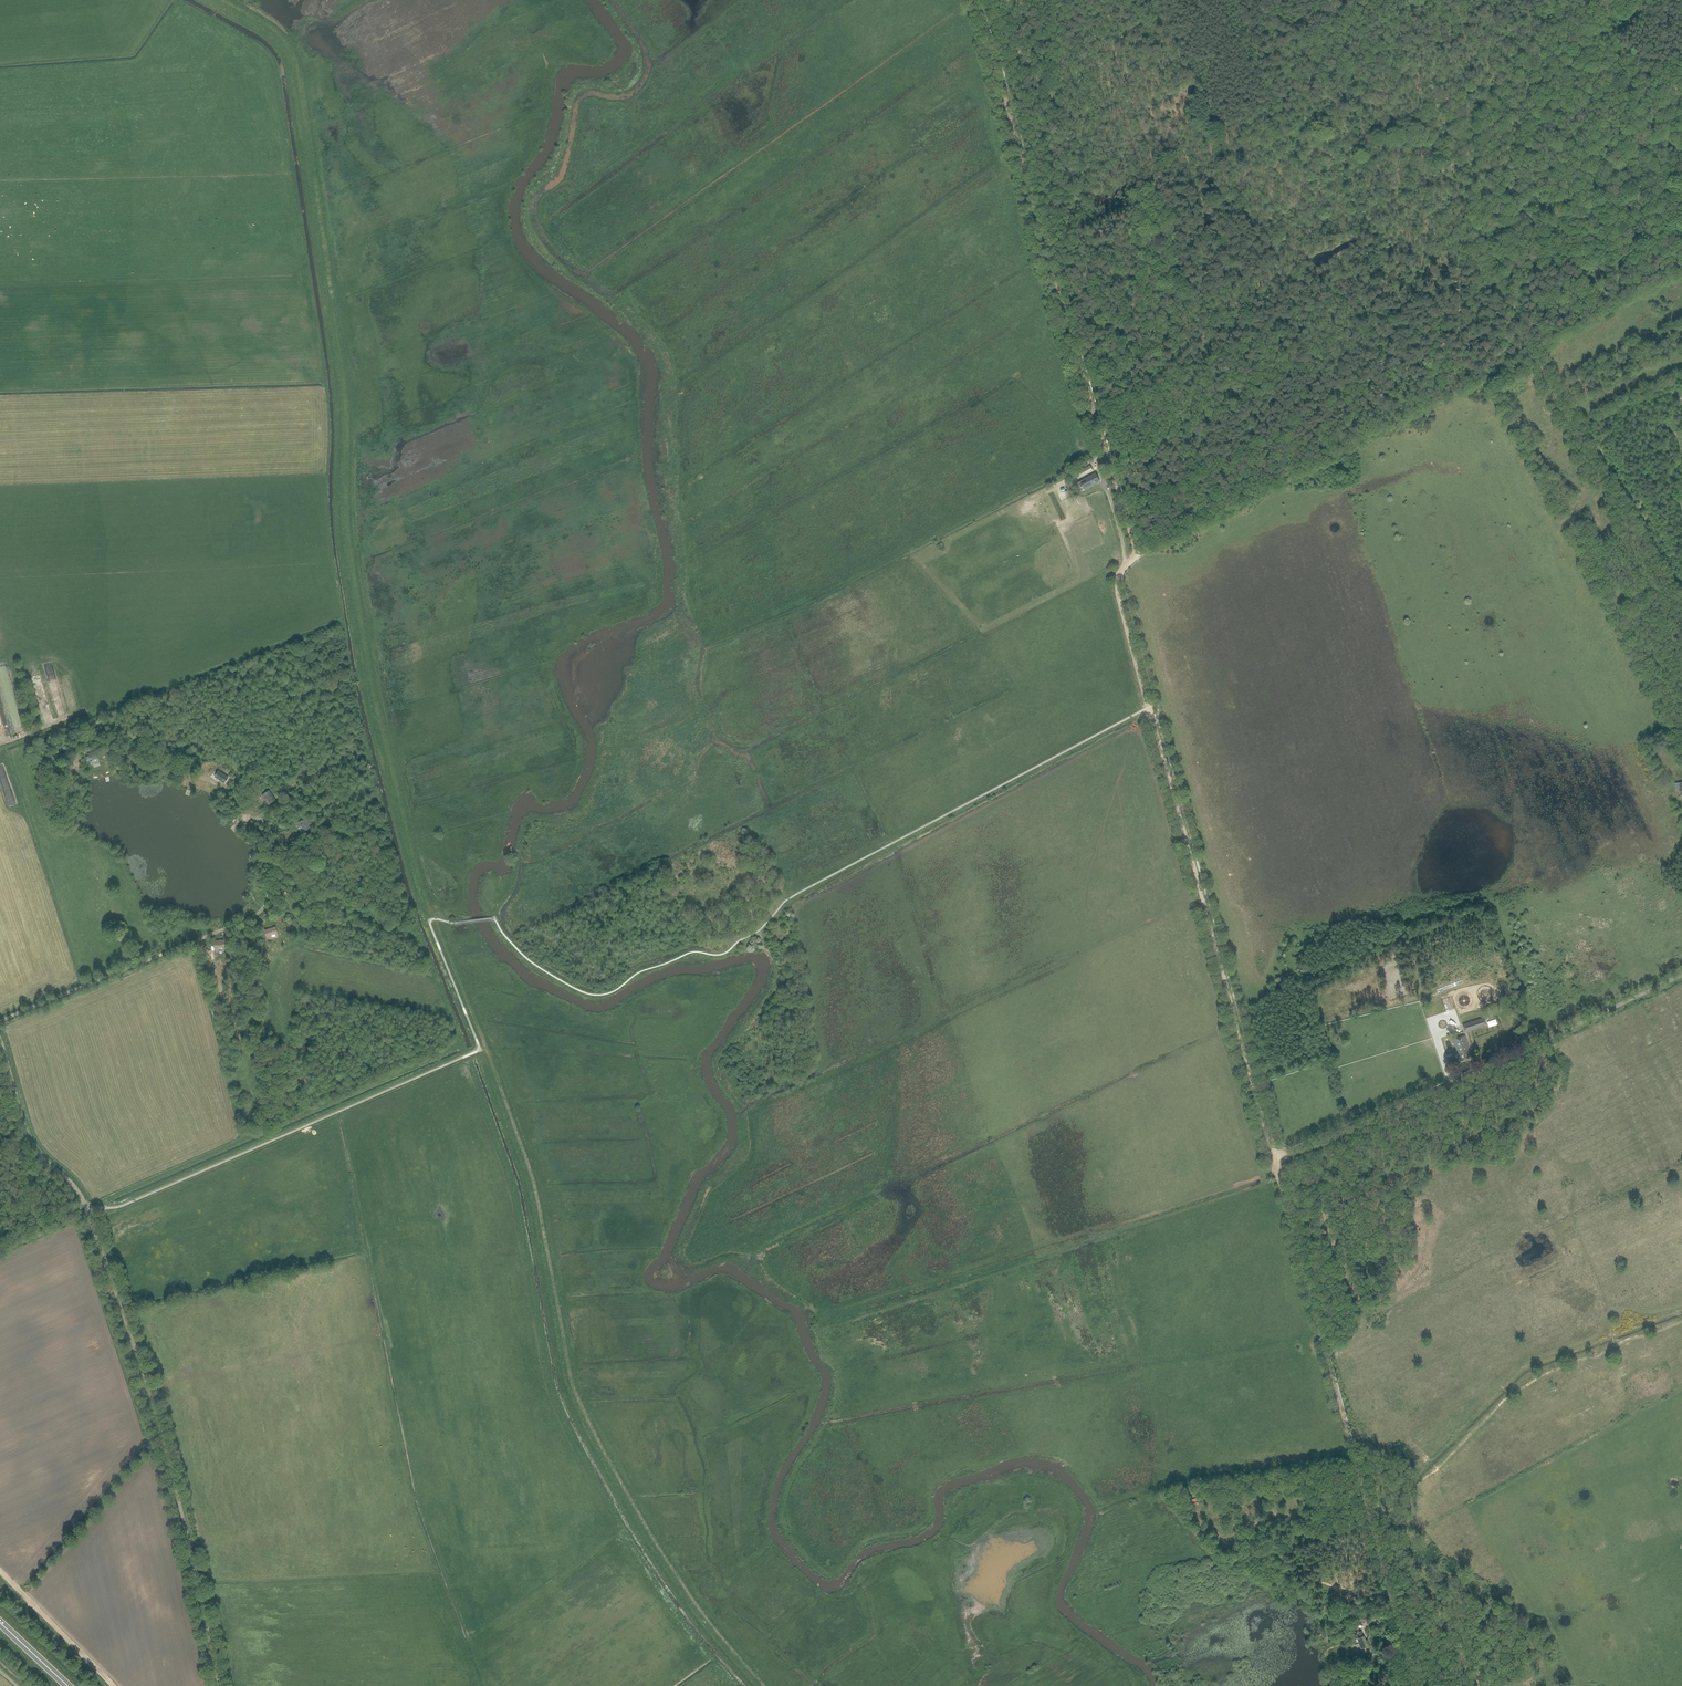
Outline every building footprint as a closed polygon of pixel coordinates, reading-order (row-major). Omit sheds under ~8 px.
[(1082,477),(1093,471),(1090,465),(1079,471),(1082,477)] [(1082,484),(1084,489),(1099,482),(1098,478),(1096,474),(1086,479),(1087,482),(1082,484)] [(94,757),(93,756),(92,752),(89,753),(89,755),(86,756),(87,761),(91,759),(93,764),(95,763),(95,761),(98,760),(97,756),(94,757)] [(219,771),(216,776),(225,783),(229,777),(219,771)] [(265,798),(267,797),(270,803),(275,800),(269,790),(262,795),(265,798)] [(307,818),(298,823),(300,827),(302,826),(305,832),(311,828),(308,823),(309,822),(307,818)] [(272,937),(271,935),(277,933),(276,927),(266,930),(268,938),(272,937)] [(221,949),(221,948),(224,948),(224,940),(215,941),(215,949),(221,949)] [(1463,1024),(1465,1032),(1486,1025),(1484,1017),(1463,1024)] [(1465,1035),(1453,1039),(1457,1052),(1458,1052),(1461,1059),(1460,1059),(1460,1061),(1469,1058),(1469,1056),(1472,1055),(1470,1051),(1469,1051),(1467,1046),(1469,1045),(1465,1035)] [(1360,1648),(1361,1648),(1367,1647),(1363,1635),(1358,1637),(1360,1642),(1359,1643),(1360,1648)]
